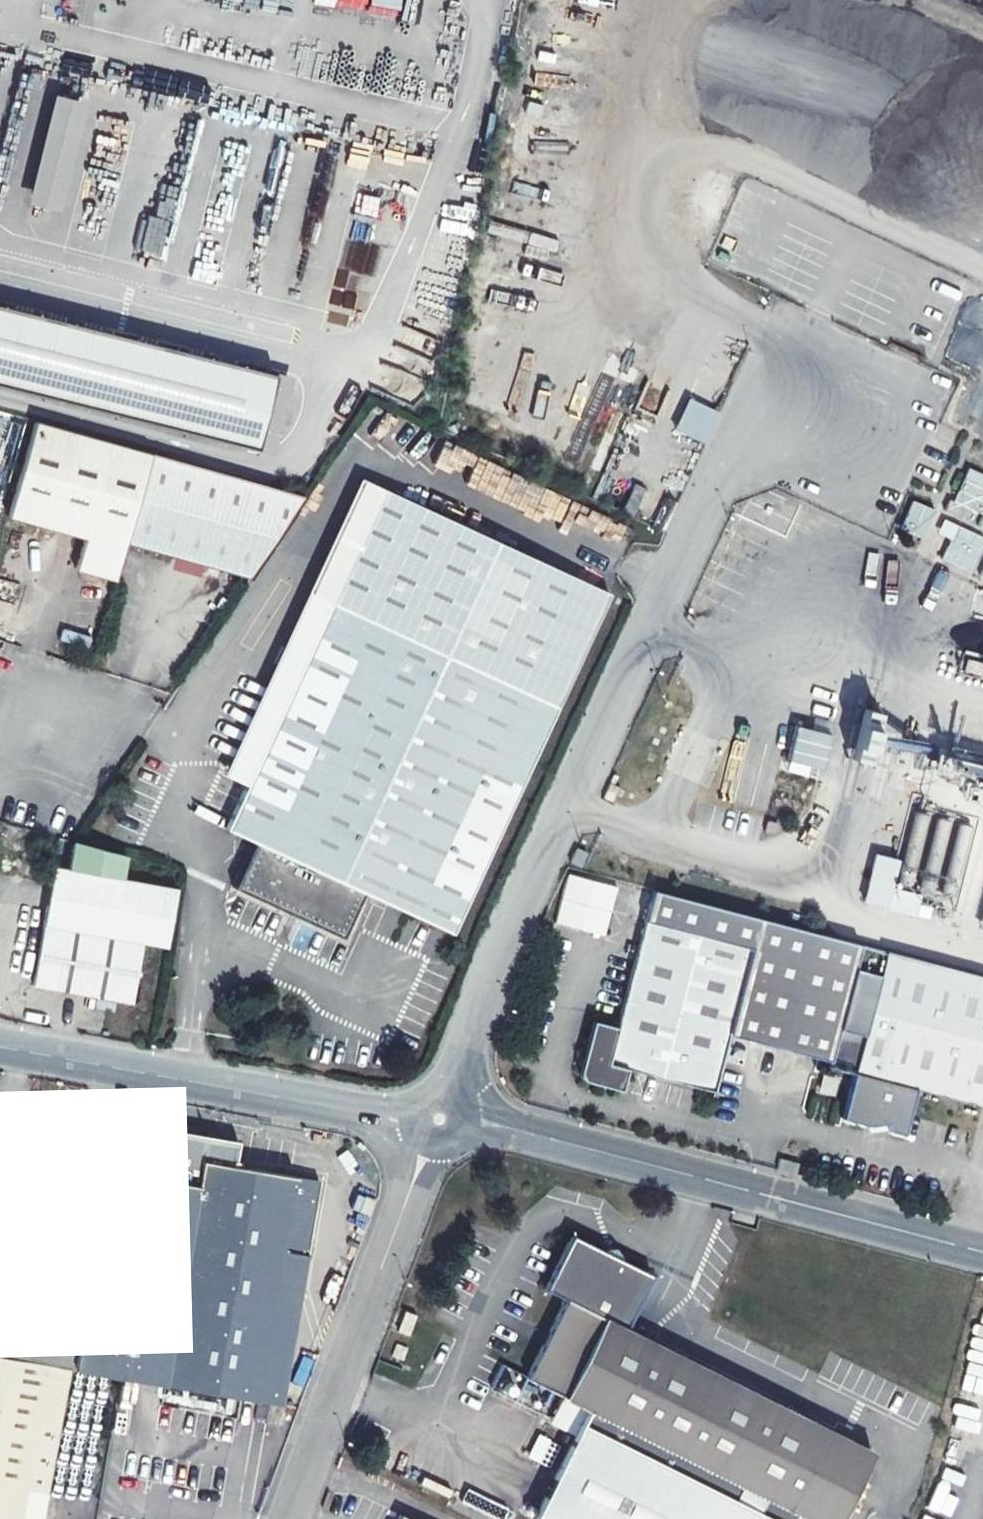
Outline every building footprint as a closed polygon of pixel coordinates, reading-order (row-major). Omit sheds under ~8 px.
[(55,97),(28,206),(60,214),(88,105),(55,97)] [(244,454),(264,379),(0,310),(0,391),(244,454)] [(952,331),(979,341),(982,331),(956,320),(952,331)] [(940,365),(951,370),(963,341),(953,336),(940,365)] [(954,373),(965,377),(977,347),(966,343),(954,373)] [(976,358),(965,386),(963,392),(964,392),(953,422),(982,434),(982,361),(976,358)] [(687,399),(674,432),(706,444),(718,411),(687,399)] [(27,424),(0,520),(82,543),(73,568),(81,576),(114,586),(125,550),(152,459),(27,424)] [(242,586),(298,503),(152,459),(125,550),(242,586)] [(968,471),(957,493),(982,506),(982,478),(968,471)] [(221,778),(246,789),(380,494),(354,483),(221,778)] [(957,493),(952,503),(948,501),(944,512),(971,523),(976,513),(981,515),(976,527),(982,530),(982,506),(957,493)] [(454,937),(609,595),(380,494),(246,789),(229,833),(254,848),(234,892),(344,943),(365,895),(454,937)] [(925,509),(912,536),(923,541),(936,514),(925,509)] [(949,524),(943,535),(971,549),(976,538),(949,524)] [(962,671),(982,677),(982,665),(965,660),(962,671)] [(982,733),(982,715),(975,713),(971,730),(982,733)] [(796,728),(787,774),(822,780),(830,735),(796,728)] [(831,750),(825,773),(855,781),(861,757),(831,750)] [(844,778),(835,809),(846,812),(855,781),(844,778)] [(198,817),(225,827),(239,791),(212,780),(198,817)] [(603,800),(612,803),(618,788),(609,784),(603,800)] [(962,817),(960,826),(978,831),(980,821),(962,817)] [(905,839),(898,868),(908,870),(914,841),(905,839)] [(76,848),(69,847),(65,874),(49,871),(30,989),(131,1002),(140,942),(164,946),(172,890),(118,881),(122,858),(76,848)] [(944,868),(936,892),(953,898),(961,873),(944,868)] [(549,928),(599,941),(613,890),(563,877),(549,928)] [(648,893),(630,886),(623,916),(641,921),(648,893)] [(715,1095),(729,1041),(825,1065),(856,945),(648,893),(641,921),(613,1030),(592,1025),(578,1082),(623,1093),(628,1073),(715,1095)] [(881,955),(838,1122),(864,1130),(883,1127),(884,1135),(900,1139),(905,1118),(912,1093),(982,1111),(982,981),(881,955)] [(94,1252),(93,1252),(71,1371),(116,1378),(128,1380),(257,1402),(276,1293),(302,1298),(317,1206),(296,1203),(300,1181),(237,1170),(242,1144),(156,1129),(147,1178),(109,1171),(94,1252)] [(40,1168),(42,1153),(15,1149),(13,1164),(40,1168)] [(66,1370),(71,1371),(93,1252),(63,1245),(72,1199),(3,1186),(0,1200),(0,1358),(66,1370)] [(560,1246),(537,1294),(558,1304),(520,1382),(555,1399),(579,1411),(568,1434),(526,1518),(840,1518),(844,1510),(840,1508),(865,1456),(617,1334),(641,1286),(622,1276),(625,1270),(611,1263),(610,1267),(594,1259),(596,1255),(582,1248),(579,1255),(560,1246)] [(7,1518),(16,1518),(22,1487),(46,1492),(66,1370),(0,1358),(0,1518),(7,1518)] [(579,1411),(555,1399),(522,1422),(568,1434),(579,1411)] [(528,1458),(549,1467),(560,1444),(538,1435),(528,1458)] [(46,1492),(22,1487),(16,1518),(41,1518),(46,1492)]
